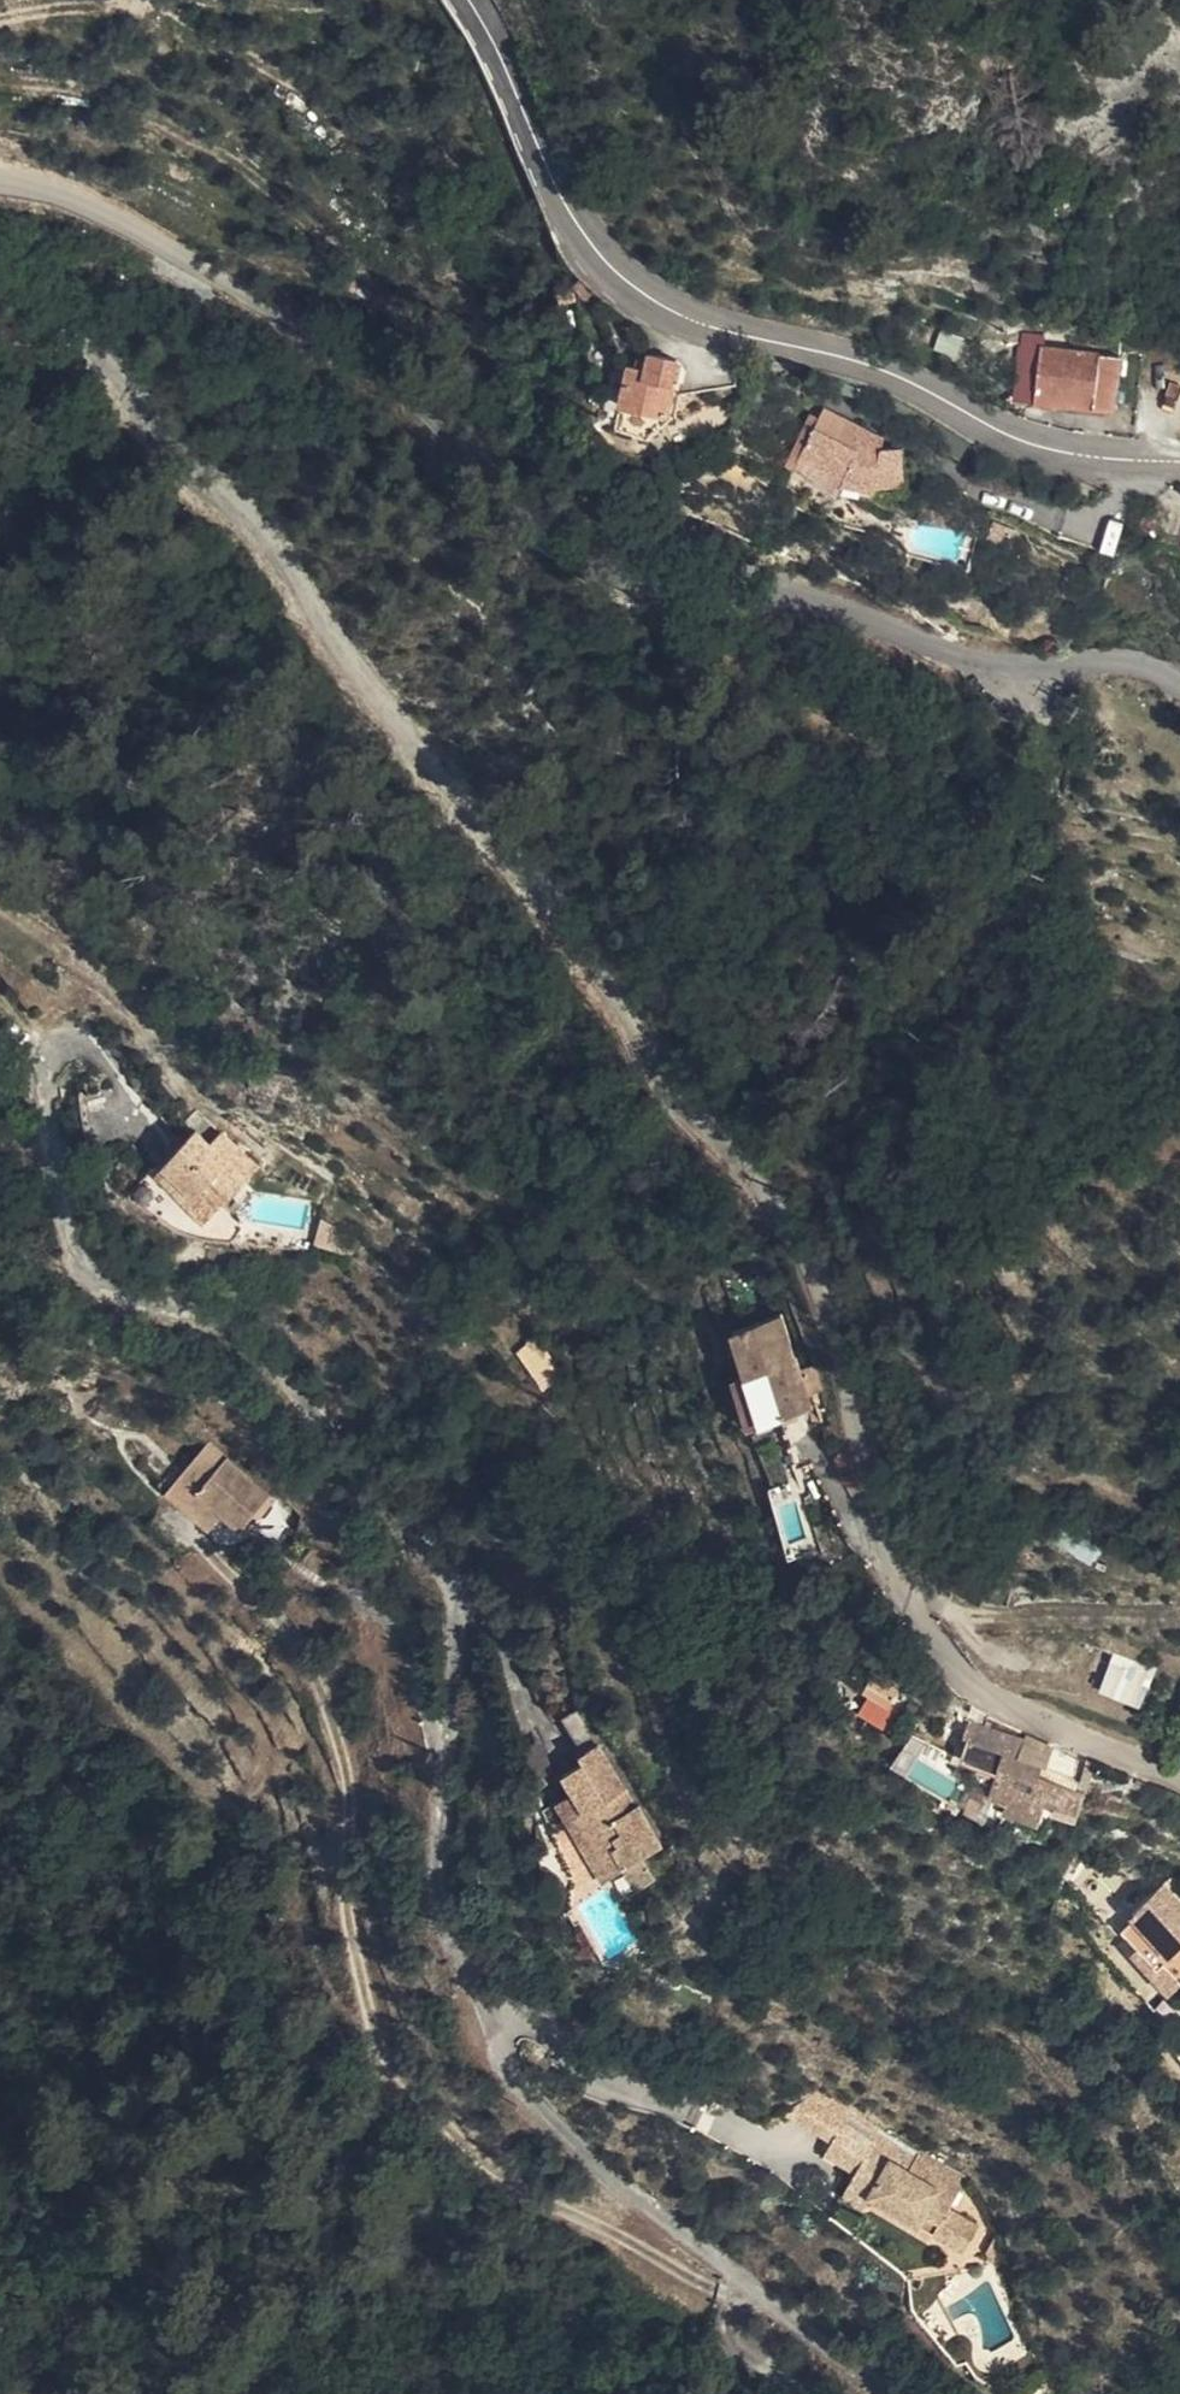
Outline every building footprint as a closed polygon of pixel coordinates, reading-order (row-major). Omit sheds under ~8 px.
[(708,367),(681,358),(679,365),(678,371),(668,368),(661,366),(649,404),(694,419),(704,386),(702,385),(708,367)] [(678,371),(679,365),(670,362),(668,368),(678,371)] [(1122,420),(1132,421),(1134,369),(1068,363),(1064,403),(1075,406),(1099,412),(1122,420)] [(694,419),(703,422),(713,389),(704,386),(694,419)] [(1099,412),(1075,406),(1064,403),(1063,415),(1122,420),(1099,412)] [(872,447),(880,428),(856,418),(848,437),(872,447)] [(840,434),(825,474),(871,510),(876,503),(907,508),(910,495),(937,494),(936,456),(919,457),(919,451),(891,447),(894,434),(880,428),(872,447),(848,437),(840,434)] [(263,1190),(228,1153),(216,1164),(202,1150),(168,1184),(200,1217),(218,1200),(236,1218),(263,1190)] [(161,1191),(211,1243),(236,1218),(218,1200),(200,1217),(168,1184),(161,1191)] [(822,1365),(818,1353),(816,1354),(801,1313),(759,1327),(783,1407),(795,1404),(798,1412),(835,1400),(830,1385),(822,1365)] [(752,1330),(767,1372),(783,1417),(798,1412),(795,1404),(783,1407),(759,1327),(752,1330)] [(535,1339),(516,1350),(538,1391),(558,1379),(535,1339)] [(822,1365),(830,1385),(845,1381),(838,1360),(822,1365)] [(760,1374),(775,1419),(783,1417),(767,1372),(760,1374)] [(186,1429),(162,1466),(153,1460),(144,1474),(173,1494),(178,1487),(205,1505),(212,1494),(232,1507),(254,1475),(186,1429)] [(200,1512),(205,1505),(178,1487),(173,1494),(200,1512)] [(1176,1661),(1140,1652),(1131,1689),(1167,1698),(1176,1661)] [(854,1717),(884,1730),(900,1692),(870,1679),(854,1717)] [(1078,1801),(1085,1776),(1039,1762),(1042,1750),(1043,1746),(1021,1740),(1027,1718),(975,1703),(962,1744),(999,1756),(993,1776),(1011,1782),(1007,1796),(1042,1807),(1046,1791),(1078,1801)] [(575,1746),(592,1738),(579,1710),(562,1718),(575,1746)] [(1027,1718),(1021,1740),(1043,1746),(1042,1750),(1089,1765),(1093,1750),(1043,1723),(1027,1718)] [(633,1788),(627,1790),(605,1746),(586,1755),(589,1761),(569,1771),(578,1790),(562,1798),(593,1860),(616,1848),(654,1830),(633,1788)] [(604,1881),(626,1870),(616,1848),(593,1860),(604,1881)] [(1158,1902),(1161,1906),(1148,1917),(1164,1935),(1158,1942),(1179,1966),(1179,1881),(1158,1902)] [(882,2136),(824,2098),(810,2105),(812,2107),(801,2123),(834,2145),(846,2128),(874,2146),(882,2136)] [(801,2123),(812,2107),(810,2105),(790,2116),(801,2123)] [(882,2136),(874,2146),(846,2128),(834,2145),(827,2156),(857,2176),(843,2197),(864,2211),(871,2201),(903,2222),(909,2213),(939,2231),(947,2219),(965,2191),(882,2136)] [(939,2231),(909,2213),(903,2222),(961,2260),(975,2237),(947,2219),(939,2231)] [(1012,2232),(1017,2242),(1027,2226),(1022,2216),(1012,2232)]
